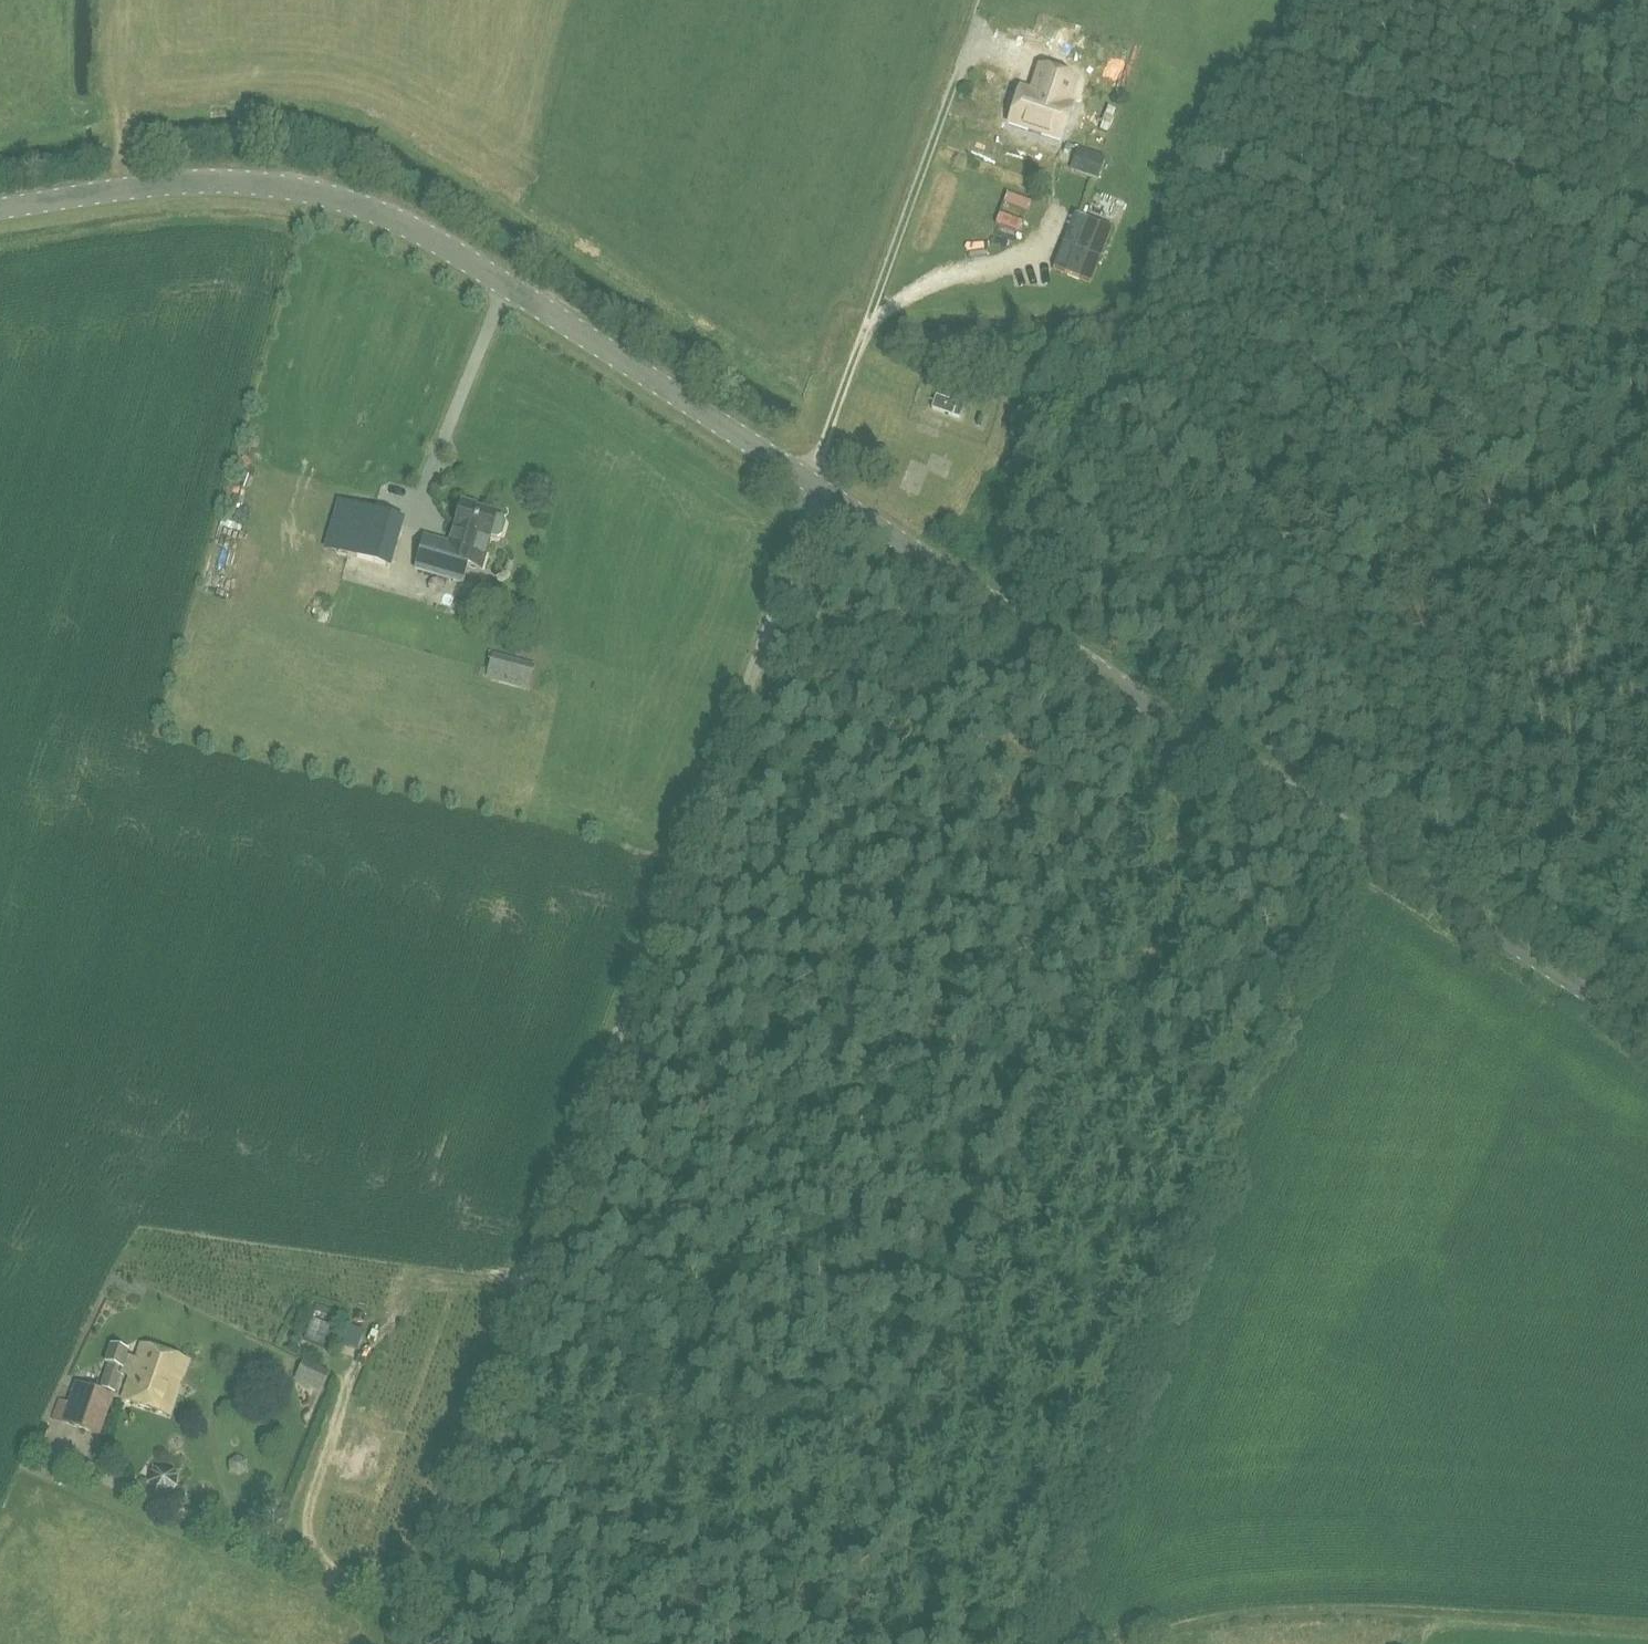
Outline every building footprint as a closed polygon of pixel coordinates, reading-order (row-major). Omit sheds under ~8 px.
[(1020,88),(1008,121),(1061,140),(1073,106),(1066,104),(1076,77),(1041,64),(1031,92),(1020,88)] [(1095,174),(1100,157),(1077,150),(1072,167),(1095,174)] [(931,408),(959,418),(964,405),(936,395),(931,408)] [(481,571),(491,538),(498,540),(504,538),(508,524),(503,518),(497,516),(497,514),(475,508),(476,504),(460,500),(449,542),(426,536),(416,571),(463,585),(468,568),(481,571)] [(338,552),(359,558),(373,511),(351,505),(338,552)] [(402,519),(373,511),(359,558),(389,566),(402,519)] [(324,1349),(332,1327),(311,1319),(303,1341),(324,1349)] [(188,1359),(141,1343),(136,1358),(127,1355),(129,1350),(111,1345),(106,1362),(110,1363),(102,1386),(115,1391),(121,1373),(130,1377),(123,1398),(169,1414),(188,1359)] [(114,1398),(92,1389),(78,1428),(101,1436),(114,1398)] [(158,1467),(152,1472),(150,1483),(156,1492),(168,1493),(176,1487),(178,1476),(174,1470),(158,1467)]
